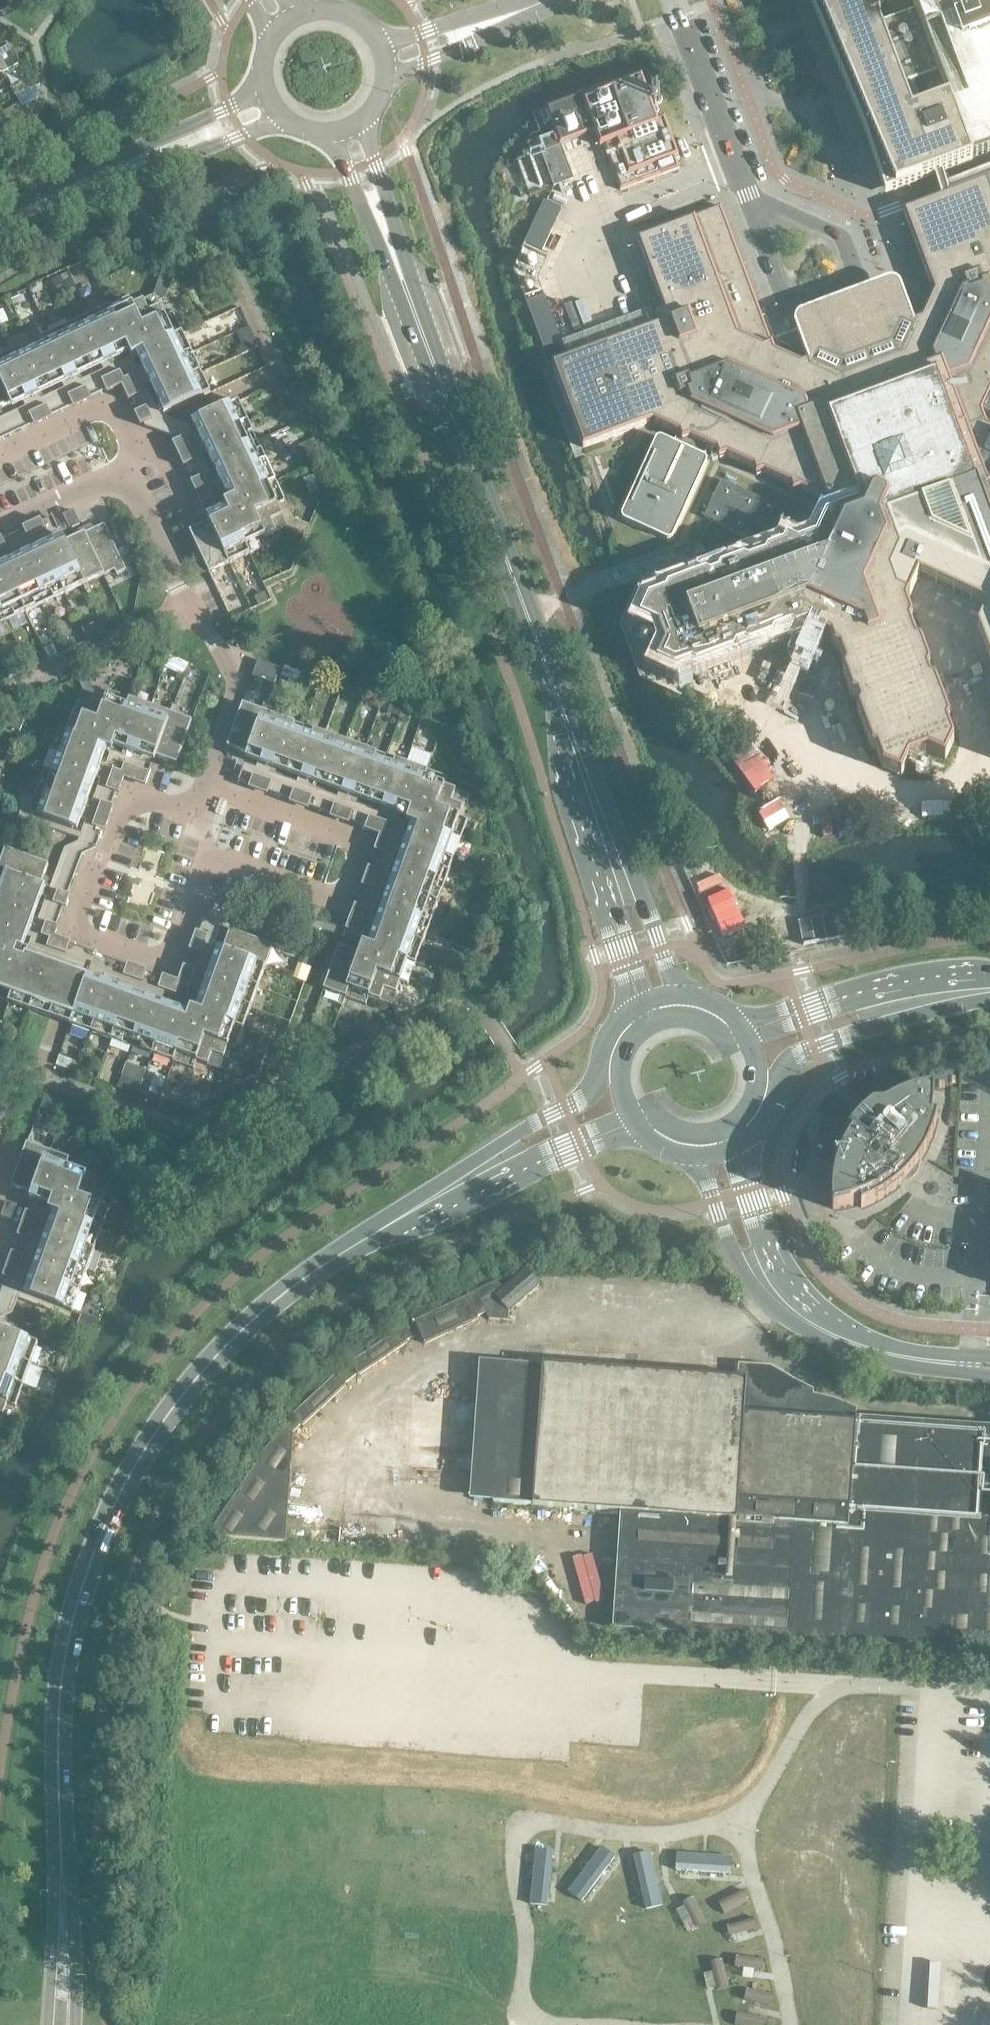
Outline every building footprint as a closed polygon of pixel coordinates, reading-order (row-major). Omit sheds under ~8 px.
[(973,163),(912,0),(809,0),(865,134),(886,195),(934,177),(939,191),(941,197),(949,194),(947,188),(942,174),(973,163)] [(973,163),(989,156),(989,0),(912,0),(973,163)] [(4,73),(18,66),(2,38),(0,34),(0,67),(4,73)] [(679,156),(664,118),(658,121),(642,79),(615,88),(614,84),(546,109),(556,135),(536,142),(553,187),(573,180),(560,145),(595,133),(600,147),(603,146),(620,191),(662,175),(679,169),(675,158),(679,156)] [(12,91),(16,98),(32,90),(27,83),(12,91)] [(34,111),(34,109),(31,103),(5,117),(12,131),(14,130),(15,130),(17,129),(18,128),(19,127),(20,126),(22,125),(23,124),(24,123),(25,122),(26,121),(27,120),(28,119),(29,118),(30,116),(31,115),(32,114),(33,112),(34,111)] [(11,132),(0,112),(0,138),(11,132)] [(987,613),(977,636),(989,668),(989,428),(987,426),(982,413),(989,396),(989,187),(987,180),(949,194),(941,197),(903,211),(934,293),(922,319),(913,322),(917,330),(905,355),(871,368),(838,381),(812,369),(809,360),(801,364),(775,352),(721,207),(691,218),(692,220),(637,240),(657,294),(648,297),(659,324),(568,358),(540,285),(522,292),(550,367),(552,366),(583,448),(653,422),(667,429),(679,434),(674,444),(662,439),(661,438),(659,438),(658,439),(657,439),(655,441),(622,515),(621,516),(621,517),(622,518),(622,519),(622,520),(624,521),(625,522),(666,540),(667,541),(669,541),(670,540),(672,539),(673,538),(706,464),(707,464),(707,462),(707,461),(706,460),(705,459),(704,458),(708,448),(716,451),(719,460),(728,457),(753,468),(757,477),(765,473),(790,485),(794,494),(802,490),(827,502),(828,506),(829,509),(773,521),(769,519),(775,506),(721,481),(703,517),(747,538),(754,523),(770,531),(824,519),(815,539),(798,546),(786,540),(782,548),(667,591),(665,595),(648,601),(639,621),(662,631),(660,636),(661,639),(666,641),(655,664),(675,673),(691,667),(696,669),(808,628),(810,629),(829,637),(868,741),(871,749),(875,751),(882,768),(901,777),(912,753),(917,756),(919,755),(922,750),(945,760),(954,741),(947,724),(950,720),(907,604),(919,579),(987,613)] [(535,270),(538,262),(562,209),(544,201),(513,269),(522,292),(540,285),(535,270)] [(68,273),(51,281),(55,289),(53,290),(58,300),(67,296),(61,283),(64,281),(68,290),(69,290),(71,294),(76,292),(68,273)] [(154,295),(155,296),(165,299),(172,281),(160,277),(154,295)] [(21,302),(18,294),(9,297),(13,306),(21,302)] [(40,396),(65,383),(79,377),(105,365),(122,357),(133,352),(140,367),(147,382),(159,406),(162,413),(163,415),(211,394),(173,314),(165,318),(155,297),(155,296),(154,296),(132,306),(129,299),(68,328),(51,336),(30,345),(29,346),(11,355),(10,355),(0,360),(0,415),(2,414),(26,402),(40,396)] [(8,322),(3,311),(0,312),(0,326),(8,322)] [(259,348),(249,328),(236,334),(242,346),(238,348),(242,356),(259,348)] [(124,378),(120,370),(114,373),(119,385),(122,384),(124,378)] [(119,385),(114,373),(107,376),(113,388),(119,385)] [(122,386),(135,380),(132,374),(124,378),(122,384),(122,386)] [(113,388),(107,376),(101,379),(107,391),(113,388)] [(125,392),(138,386),(135,380),(122,386),(125,392)] [(92,398),(86,386),(80,389),(86,401),(92,398)] [(128,399),(141,393),(138,386),(125,392),(128,399)] [(86,401),(80,389),(73,392),(79,404),(86,401)] [(79,404),(73,392),(67,394),(73,407),(79,404)] [(198,437),(205,451),(216,475),(223,489),(231,506),(215,513),(210,515),(208,516),(200,520),(203,525),(190,531),(188,532),(204,565),(209,574),(269,546),(265,539),(289,528),(288,526),(278,504),(285,501),(267,463),(257,442),(238,403),(237,403),(198,422),(192,424),(198,437)] [(53,416),(47,404),(41,407),(46,419),(53,416)] [(149,411),(146,405),(137,409),(134,411),(137,417),(149,411)] [(46,419),(41,407),(34,410),(40,422),(46,419)] [(40,422),(34,410),(28,413),(34,425),(40,422)] [(152,418),(149,411),(137,417),(140,424),(152,418)] [(175,447),(187,441),(185,435),(172,441),(175,447)] [(323,460),(313,440),(301,446),(311,466),(323,460)] [(178,453),(190,447),(187,441),(175,447),(178,453)] [(180,459),(193,453),(190,447),(178,453),(180,459)] [(196,459),(193,453),(180,459),(183,465),(196,459)] [(206,480),(203,474),(190,480),(193,486),(206,480)] [(310,496),(321,492),(314,475),(303,479),(310,496)] [(196,492),(208,486),(206,480),(193,486),(196,492)] [(199,498),(211,492),(208,486),(196,492),(199,498)] [(201,504),(214,498),(211,492),(199,498),(201,504)] [(63,516),(70,531),(80,526),(74,511),(63,516)] [(45,532),(39,519),(33,522),(39,535),(45,532)] [(39,535),(33,522),(27,525),(33,538),(39,535)] [(83,585),(87,593),(91,591),(87,583),(116,570),(118,573),(126,569),(105,523),(96,527),(91,524),(75,531),(78,536),(52,548),(50,543),(36,550),(38,555),(13,566),(11,561),(0,566),(0,624),(83,585)] [(33,538),(27,525),(20,528),(26,541),(33,538)] [(53,645),(43,650),(42,650),(46,660),(57,655),(53,645)] [(259,674),(258,690),(270,692),(272,676),(259,674)] [(169,764),(167,769),(175,772),(192,723),(109,694),(106,702),(83,694),(75,717),(66,713),(29,817),(73,833),(78,818),(82,819),(87,806),(83,804),(92,777),(98,779),(102,765),(97,764),(105,741),(128,749),(126,754),(140,759),(142,754),(169,764)] [(243,705),(225,753),(233,756),(235,751),(261,760),(259,765),(273,770),(275,765),(301,774),(299,780),(315,785),(317,780),(342,789),(340,795),(355,800),(357,794),(384,803),(381,810),(395,815),(398,809),(421,817),(413,839),(407,837),(402,852),(408,854),(398,881),(392,879),(387,894),(393,896),(383,922),(377,920),(372,934),(378,937),(371,958),(348,950),(349,945),(341,942),(323,990),(368,1006),(371,999),(395,1007),(403,984),(410,986),(469,821),(462,818),(470,795),(448,787),(451,779),(243,705)] [(9,716),(6,727),(20,732),(24,721),(9,716)] [(126,779),(130,766),(124,763),(121,771),(123,778),(126,779)] [(132,781),(136,768),(130,766),(126,779),(132,781)] [(123,778),(121,771),(112,768),(110,775),(123,779),(123,778)] [(138,783),(143,770),(136,768),(132,781),(138,783)] [(144,785),(149,772),(143,770),(138,783),(144,785)] [(254,789),(259,776),(252,774),(247,787),(254,789)] [(121,786),(123,779),(110,775),(108,781),(121,786)] [(260,792),(265,779),(259,776),(254,789),(260,792)] [(268,791),(272,781),(265,779),(260,792),(267,794),(268,791)] [(118,792),(121,786),(108,781),(105,788),(118,792)] [(295,804),(300,791),(293,789),(288,802),(295,804)] [(301,806),(306,793),(300,791),(295,804),(301,806)] [(308,809),(313,796),(306,793),(301,806),(308,809)] [(481,799),(470,796),(468,803),(479,807),(481,799)] [(111,812),(114,805),(101,801),(98,807),(111,812)] [(336,819),(341,806),(334,803),(330,817),(336,819)] [(342,821),(347,808),(341,806),(336,819),(342,821)] [(109,818),(111,812),(98,807),(96,813),(109,818)] [(349,823),(353,810),(347,808),(342,821),(349,823)] [(107,824),(109,818),(96,813),(94,819),(107,824)] [(371,831),(375,818),(369,816),(364,829),(371,831)] [(377,834),(382,821),(375,818),(371,831),(377,834)] [(105,830),(107,824),(94,819),(92,826),(105,830)] [(385,831),(388,823),(382,821),(377,834),(380,835),(385,831)] [(393,841),(395,834),(385,831),(380,835),(379,836),(393,841)] [(390,847),(393,841),(379,836),(377,843),(390,847)] [(388,854),(390,847),(377,843),(375,849),(388,854)] [(136,994),(121,989),(119,994),(93,985),(95,980),(87,977),(80,975),(66,970),(56,966),(58,955),(70,959),(75,946),(54,938),(45,962),(40,960),(38,966),(15,957),(23,936),(29,939),(34,924),(28,922),(38,895),(43,897),(49,882),(43,880),(48,867),(4,851),(3,854),(0,863),(0,1002),(30,1013),(49,1019),(61,1023),(70,1026),(194,1071),(197,1062),(220,1070),(228,1048),(237,1052),(274,946),(231,931),(226,945),(221,943),(215,959),(220,961),(211,986),(206,984),(201,999),(206,1001),(198,1022),(176,1014),(178,1009),(162,1004),(160,1009),(134,1000),(136,994)] [(379,877),(382,870),(369,866),(366,872),(379,877)] [(377,883),(379,877),(366,872),(364,879),(377,883)] [(375,890),(377,883),(364,879),(362,885),(375,890)] [(69,894),(56,889),(54,896),(67,900),(69,894)] [(64,907),(67,900),(54,896),(51,902),(64,907)] [(366,913),(369,907),(356,902),(353,909),(366,913)] [(364,919),(366,913),(353,909),(351,915),(364,919)] [(362,926),(364,919),(351,915),(348,921),(362,926)] [(208,938),(225,943),(231,921),(215,916),(208,938)] [(58,925),(45,921),(42,927),(55,932),(58,925)] [(359,933),(362,926),(348,921),(346,928),(359,933)] [(49,937),(55,934),(55,932),(42,927),(40,934),(49,937)] [(206,940),(209,933),(196,929),(193,935),(206,940)] [(52,948),(57,935),(55,934),(49,937),(46,946),(52,948)] [(204,947),(206,940),(193,935),(191,942),(204,947)] [(201,954),(204,947),(191,942),(188,949),(201,954)] [(130,976),(135,963),(128,961),(124,974),(130,976)] [(460,974),(469,978),(474,963),(466,961),(460,974)] [(136,979),(141,965),(135,963),(130,976),(136,979)] [(194,975),(196,969),(183,964),(181,971),(194,975)] [(143,981),(147,968),(141,965),(136,979),(143,981)] [(191,982),(194,975),(181,971),(178,977),(191,982)] [(165,989),(169,976),(163,973),(158,986),(165,989)] [(171,991),(175,978),(169,976),(165,989),(171,991)] [(189,988),(191,982),(178,977),(178,979),(180,985),(189,988)] [(177,993),(180,985),(178,979),(175,978),(171,991),(177,993)] [(80,1064),(59,1056),(58,1058),(55,1066),(64,1069),(68,1070),(76,1073),(80,1064)] [(118,1088),(123,1090),(137,1094),(141,1083),(122,1076),(118,1088)] [(845,1138),(841,1143),(840,1145),(838,1149),(836,1152),(833,1155),(830,1158),(838,1165),(837,1168),(835,1175),(834,1181),(833,1187),(832,1194),(832,1197),(832,1203),(832,1210),(839,1209),(845,1208),(848,1207),(854,1206),(859,1204),(861,1209),(864,1207),(871,1205),(874,1203),(880,1200),(886,1196),(888,1194),(894,1190),(897,1188),(902,1184),(907,1179),(911,1174),(915,1168),(917,1165),(919,1163),(923,1157),(926,1151),(929,1144),(930,1141),(933,1135),(934,1132),(936,1125),(937,1118),(932,1117),(933,1111),(934,1105),(934,1099),(934,1096),(933,1089),(927,1090),(920,1092),(914,1093),(908,1095),(901,1098),(895,1100),(889,1103),(888,1105),(886,1106),(883,1106),(882,1107),(880,1107),(878,1106),(876,1106),(874,1107),(872,1108),(871,1108),(868,1111),(864,1115),(859,1120),(854,1125),(852,1127),(848,1132),(845,1138)] [(62,1117),(66,1103),(58,1100),(53,1114),(62,1117)] [(26,1145),(10,1189),(25,1194),(24,1199),(38,1204),(40,1198),(62,1206),(54,1229),(48,1227),(43,1241),(49,1243),(39,1270),(34,1269),(29,1282),(34,1284),(29,1298),(72,1314),(110,1210),(101,1207),(109,1184),(87,1176),(89,1168),(26,1145)] [(6,1202),(1,1217),(12,1221),(18,1206),(6,1202)] [(35,1225),(37,1218),(24,1214),(22,1220),(35,1225)] [(33,1231),(35,1225),(22,1220),(20,1226),(33,1231)] [(31,1237),(33,1231),(20,1226),(17,1232),(31,1237)] [(28,1243),(31,1237),(17,1232),(15,1239),(28,1243)] [(20,1265),(23,1259),(9,1254),(7,1261),(20,1265)] [(18,1272),(20,1265),(7,1261),(5,1267),(18,1272)] [(18,1272),(5,1267),(3,1273),(16,1278),(18,1272)] [(14,1284),(16,1278),(3,1273),(1,1279),(14,1284)] [(508,1312),(538,1286),(527,1274),(503,1290),(497,1282),(467,1296),(464,1291),(411,1316),(412,1317),(395,1327),(394,1325),(346,1358),(347,1360),(332,1371),(331,1370),(288,1410),(289,1411),(276,1425),(274,1424),(241,1473),(242,1474),(233,1488),(232,1487),(202,1530),(213,1538),(285,1543),(293,1436),(291,1436),(301,1425),(303,1426),(346,1386),(344,1385),(357,1375),(358,1377),(407,1344),(406,1342),(420,1334),(425,1345),(478,1320),(477,1318),(486,1314),(489,1320),(508,1321),(508,1312)] [(16,1408),(39,1345),(0,1331),(0,1425),(7,1405),(16,1408)] [(739,1380),(503,1362),(493,1503),(621,1512),(613,1629),(989,1654),(989,1427),(856,1418),(856,1409),(835,1400),(813,1395),(813,1391),(771,1367),(739,1365),(739,1380)]
